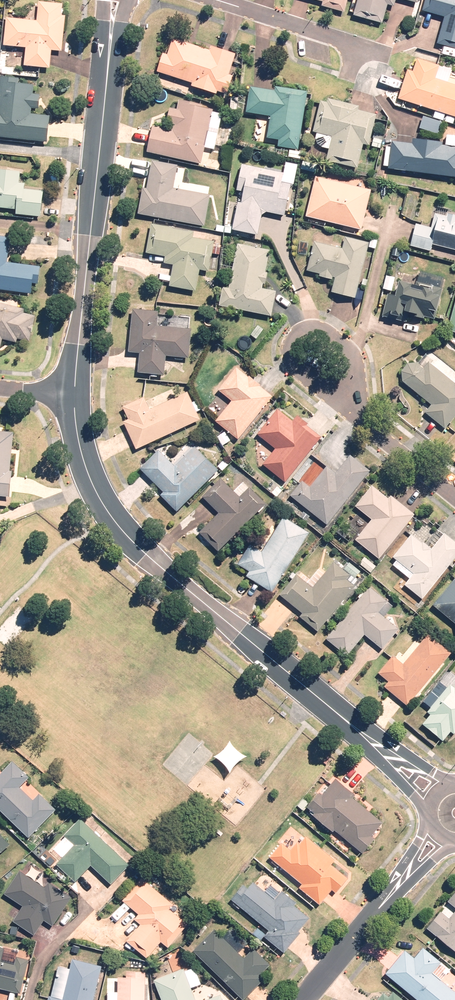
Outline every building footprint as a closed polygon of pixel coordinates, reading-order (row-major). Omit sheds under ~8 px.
[(323,1),(321,6),(344,12),(348,0),(318,0),(323,1)] [(355,17),(381,24),(386,6),(394,8),(396,0),(359,0),(355,17)] [(438,40),(421,35),(417,49),(443,56),(446,47),(454,50),(454,0),(431,0),(428,13),(444,17),(438,40)] [(6,17),(3,45),(26,48),(24,66),(50,68),(51,50),(62,51),(66,16),(61,16),(63,4),(38,1),(36,20),(6,17)] [(163,53),(157,72),(192,83),(191,86),(216,94),(217,91),(227,94),(233,76),(229,75),(236,54),(210,46),(209,49),(173,38),(168,54),(163,53)] [(398,98),(439,112),(437,118),(445,121),(448,114),(454,117),(454,85),(448,83),(452,70),(417,58),(413,71),(408,70),(398,98)] [(47,142),(50,116),(31,114),(32,108),(39,109),(40,95),(33,94),(34,85),(15,83),(15,78),(0,76),(0,79),(0,137),(47,142)] [(298,150),(307,91),(275,86),(275,91),(250,87),(246,112),(270,116),(267,138),(279,140),(278,147),(298,150)] [(329,149),(326,160),(357,168),(363,144),(369,145),(376,114),(358,110),(359,106),(328,98),(327,102),(321,101),(313,132),(317,133),(316,139),(318,144),(322,147),(329,149)] [(152,126),(147,152),(201,164),(205,148),(214,150),(217,137),(227,139),(230,129),(219,127),(222,114),(213,112),(214,110),(202,107),(202,105),(179,100),(177,109),(170,108),(166,123),(173,124),(172,130),(152,126)] [(442,122),(423,116),(419,128),(439,134),(442,122)] [(382,140),(374,138),(372,146),(380,148),(382,140)] [(388,168),(454,177),(454,146),(442,145),(442,142),(413,139),(412,143),(392,141),(391,147),(386,147),(384,166),(388,166),(388,168)] [(290,150),(289,157),(300,159),(301,152),(290,150)] [(138,214),(204,227),(211,195),(173,188),(178,165),(152,160),(147,188),(143,188),(138,214)] [(303,162),(301,169),(312,172),(314,164),(303,162)] [(284,173),(242,164),(236,190),(244,192),(241,203),(238,202),(232,230),(258,235),(262,215),(267,212),(284,216),(291,184),(293,185),(295,177),(283,174),(284,173)] [(16,210),(16,214),(40,217),(43,191),(24,189),(25,183),(19,183),(20,172),(0,170),(0,208),(16,210)] [(315,177),(306,217),(362,230),(371,190),(315,177)] [(454,250),(454,215),(448,213),(447,216),(435,214),(432,228),(416,224),(410,246),(431,251),(432,244),(454,250)] [(194,232),(151,224),(146,253),(165,256),(164,263),(173,265),(169,286),(196,291),(200,270),(209,272),(212,253),(219,254),(220,247),(214,246),(215,237),(194,233),(194,232)] [(31,294),(32,283),(38,284),(40,266),(7,262),(11,237),(0,236),(0,290),(31,294)] [(356,298),(369,243),(345,237),(343,249),(314,242),(307,271),(320,274),(319,276),(332,279),(333,277),(335,277),(332,292),(356,298)] [(369,247),(376,249),(378,240),(371,239),(369,247)] [(223,288),(219,306),(271,316),(276,291),(262,288),(263,284),(265,284),(268,273),(265,272),(270,250),(238,244),(229,289),(223,288)] [(400,250),(393,248),(392,255),(399,257),(400,250)] [(396,296),(388,294),(383,316),(406,322),(408,315),(424,319),(427,309),(437,312),(445,278),(420,271),(417,281),(416,281),(415,285),(400,281),(396,296)] [(395,277),(386,275),(383,289),(392,291),(395,277)] [(2,339),(16,342),(17,339),(29,342),(35,316),(23,313),(24,309),(0,303),(0,348),(2,339)] [(158,311),(133,309),(128,352),(140,353),(138,373),(164,375),(166,356),(189,358),(191,329),(157,326),(158,311)] [(256,339),(263,329),(258,325),(251,335),(256,339)] [(454,417),(454,383),(429,362),(425,368),(418,363),(408,364),(402,371),(403,381),(432,405),(425,413),(445,429),(454,417)] [(238,440),(273,397),(259,386),(260,385),(249,376),(248,377),(236,368),(218,390),(231,401),(215,421),(238,440)] [(136,449),(200,420),(187,392),(150,410),(144,397),(123,407),(129,419),(123,422),(136,449)] [(285,482),(321,437),(307,426),(308,424),(297,415),(293,421),(277,409),(257,434),(276,449),(263,465),(285,482)] [(9,497),(12,471),(10,471),(14,433),(0,431),(0,497),(9,497)] [(170,461),(159,450),(140,469),(163,492),(160,495),(177,511),(218,470),(195,446),(192,449),(187,444),(170,461)] [(302,481),(290,496),(327,525),(369,472),(351,457),(336,475),(326,467),(310,487),(302,481)] [(233,492),(221,479),(202,497),(219,514),(199,533),(217,551),(266,504),(249,487),(248,488),(243,482),(233,492)] [(391,496),(389,499),(372,486),(355,506),(372,520),(356,541),(378,559),(414,515),(391,496)] [(306,521),(310,516),(303,512),(300,517),(306,521)] [(272,592),(309,533),(284,517),(262,552),(251,545),(239,565),(249,572),(246,576),(272,592)] [(345,539),(351,530),(343,524),(337,532),(345,539)] [(431,532),(424,526),(416,536),(423,542),(431,532)] [(432,549),(423,542),(422,543),(412,535),(393,558),(397,560),(393,565),(410,578),(404,585),(422,599),(454,559),(454,542),(445,533),(432,549)] [(376,566),(365,557),(359,564),(371,573),(376,566)] [(344,570),(334,562),(313,588),(296,574),(280,595),(302,613),(299,617),(318,632),(355,586),(353,585),(358,580),(355,578),(361,572),(350,563),(344,570)] [(434,606),(454,623),(454,579),(434,606)] [(369,587),(327,639),(347,656),(364,635),(383,649),(399,629),(384,617),(393,605),(369,587)] [(407,706),(452,653),(429,634),(403,664),(394,656),(379,674),(388,682),(384,687),(407,706)] [(454,688),(450,684),(428,712),(430,714),(422,724),(443,740),(451,731),(454,734),(454,732),(454,688)] [(28,837),(55,809),(38,793),(32,800),(19,787),(29,777),(12,761),(0,774),(0,811),(28,837)] [(319,791),(307,806),(314,812),(312,815),(333,831),(335,829),(362,852),(375,838),(372,835),(383,822),(353,797),(355,794),(335,778),(322,794),(319,791)] [(129,865),(80,818),(63,835),(74,845),(56,864),(75,882),(90,865),(110,884),(129,865)] [(10,843),(0,833),(0,853),(10,843)] [(281,842),(269,857),(302,884),(299,887),(319,904),(331,889),(335,892),(347,877),(331,864),(335,860),(306,836),(299,844),(297,842),(290,850),(281,842)] [(33,935),(43,920),(52,925),(71,897),(48,881),(44,887),(19,870),(3,893),(22,906),(12,921),(33,935)] [(173,904),(141,878),(122,901),(138,914),(134,919),(140,924),(126,941),(147,958),(161,942),(167,947),(187,924),(169,909),(173,904)] [(244,884),(231,899),(261,924),(253,933),(261,939),(264,936),(284,953),(301,933),(298,931),(310,918),(294,905),(297,902),(281,890),(274,899),(253,881),(248,887),(244,884)] [(426,927),(454,951),(454,911),(449,918),(440,910),(426,927)] [(214,929),(193,950),(243,999),(264,978),(260,974),(270,964),(253,948),(243,958),(238,952),(240,951),(241,953),(245,948),(244,947),(248,943),(231,927),(222,936),(214,929)] [(29,959),(16,956),(14,962),(1,959),(4,947),(0,946),(0,988),(20,993),(29,959)] [(432,973),(441,962),(423,947),(414,958),(405,949),(385,973),(417,999),(454,999),(454,992),(432,973)] [(184,956),(175,960),(178,969),(188,965),(184,956)] [(62,999),(49,995),(48,999),(93,999),(102,965),(72,958),(62,999)] [(153,980),(161,999),(196,999),(191,987),(201,983),(194,967),(184,971),(183,969),(153,980)] [(145,971),(126,971),(126,977),(118,977),(118,991),(107,991),(107,999),(145,999),(145,971)] [(393,991),(388,997),(383,992),(377,999),(404,999),(393,991)]
